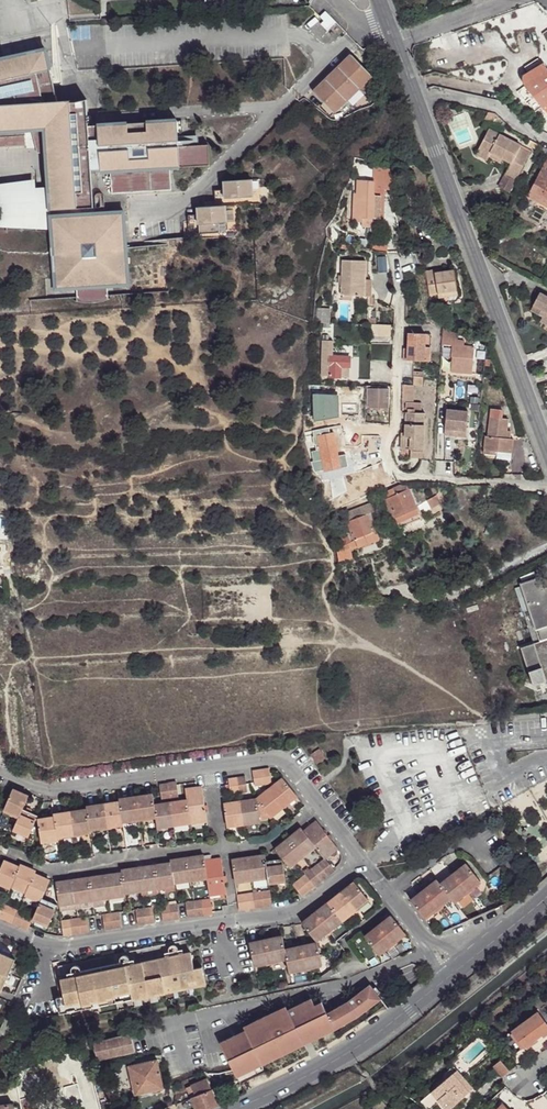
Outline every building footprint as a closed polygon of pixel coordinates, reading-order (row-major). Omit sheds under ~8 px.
[(337,23),(325,11),(320,17),(324,21),(321,24),(328,31),(337,23)] [(88,126),(86,100),(76,102),(70,102),(70,101),(57,101),(45,49),(0,59),(0,148),(27,146),(25,129),(31,129),(37,153),(47,153),(50,187),(52,230),(56,288),(76,287),(77,302),(83,303),(90,303),(98,303),(104,301),(108,300),(107,285),(127,284),(122,214),(94,215),(91,170),(101,170),(101,174),(111,174),(112,194),(171,190),(170,168),(209,165),(208,145),(178,147),(176,121),(88,126)] [(351,55),(313,92),(334,113),(372,76),(351,55)] [(523,84),(546,114),(546,69),(544,63),(524,76),(523,80),(525,83),(523,84)] [(453,104),(445,103),(443,110),(451,112),(453,104)] [(496,114),(488,112),(485,118),(502,128),(505,123),(496,114)] [(521,146),(489,129),(476,155),(487,160),(489,157),(491,153),(502,159),(511,163),(505,173),(516,179),(530,153),(519,148),(521,146)] [(528,146),(535,149),(537,144),(531,140),(528,146)] [(502,159),(491,153),(489,157),(500,163),(502,159)] [(542,171),(541,170),(527,196),(538,202),(540,198),(546,201),(546,160),(542,171)] [(374,162),(374,182),(358,181),(357,193),(354,193),(353,222),(362,222),(362,218),(375,219),(375,226),(381,226),(381,196),(381,186),(391,186),(389,166),(374,162)] [(516,180),(505,175),(498,187),(509,193),(516,180)] [(50,187),(36,188),(35,180),(0,184),(0,227),(52,230),(50,187)] [(225,198),(253,196),(252,180),(224,182),(225,198)] [(538,202),(546,207),(546,201),(540,198),(538,202)] [(226,223),(225,206),(197,207),(198,225),(226,223)] [(373,219),(362,218),(361,227),(372,227),(373,219)] [(366,261),(342,260),(341,295),(342,295),(352,296),(372,297),(372,280),(368,280),(365,280),(366,261)] [(433,270),(425,271),(429,295),(438,294),(457,291),(454,270),(440,272),(434,273),(433,270)] [(540,293),(533,305),(541,309),(539,315),(540,316),(542,317),(540,321),(546,325),(546,296),(540,293)] [(541,309),(533,305),(531,310),(539,315),(541,309)] [(329,324),(330,309),(314,308),(313,322),(329,324)] [(391,337),(391,325),(377,325),(377,336),(391,337)] [(451,372),(472,374),(474,347),(464,346),(464,341),(458,340),(458,334),(443,328),(442,345),(452,346),(451,356),(452,357),(451,372)] [(424,361),(426,334),(409,333),(408,349),(407,361),(403,360),(403,376),(413,377),(413,371),(414,361),(424,361)] [(363,347),(363,338),(355,338),(355,347),(363,347)] [(333,341),(322,341),(321,376),(349,377),(350,357),(332,356),(333,341)] [(423,377),(413,377),(413,385),(414,385),(422,386),(423,377)] [(406,402),(413,403),(414,385),(413,385),(402,384),(402,402),(406,402)] [(389,408),(389,389),(368,389),(367,408),(389,408)] [(412,449),(424,450),(425,413),(421,413),(421,403),(413,403),(406,402),(405,434),(405,438),(401,437),(401,449),(412,449)] [(468,411),(447,409),(444,435),(453,436),(453,430),(466,431),(468,411)] [(503,410),(491,409),(487,436),(485,436),(484,443),(484,450),(498,452),(497,455),(497,459),(511,461),(513,439),(510,439),(506,438),(507,431),(508,419),(501,418),(503,410)] [(341,468),(334,432),(317,435),(319,443),(316,443),(317,448),(320,447),(320,450),(312,452),(314,462),(321,460),(322,464),(323,463),(325,471),(341,468)] [(497,455),(498,452),(484,450),(484,443),(482,443),(480,453),(497,455)] [(423,458),(424,450),(412,449),(412,458),(423,458)] [(400,528),(421,519),(407,486),(399,485),(384,493),(400,528)] [(427,501),(431,509),(440,503),(436,496),(427,501)] [(375,511),(371,503),(344,513),(355,541),(357,548),(378,540),(369,518),(372,517),(371,513),(375,511)] [(350,543),(351,542),(348,535),(342,538),(345,545),(337,548),(339,562),(353,558),(352,555),(349,556),(348,551),(351,550),(350,543)] [(520,583),(521,586),(524,595),(518,597),(525,617),(507,623),(516,649),(521,647),(534,685),(546,681),(546,683),(546,588),(543,589),(539,577),(520,583)] [(515,588),(518,597),(524,595),(521,586),(515,588)] [(269,768),(252,771),(255,787),(272,784),(269,768)] [(245,777),(228,779),(231,794),(247,792),(245,777)] [(283,779),(270,789),(284,806),(297,796),(283,779)] [(176,782),(159,785),(162,801),(179,798),(176,782)] [(187,801),(190,823),(207,820),(202,788),(186,790),(187,801)] [(270,789),(257,800),(270,817),(284,806),(270,789)] [(23,810),(28,797),(12,790),(4,810),(19,817),(23,810)] [(136,797),(139,819),(156,817),(155,806),(153,795),(136,797)] [(120,802),(123,821),(139,819),(136,797),(119,800),(120,802)] [(260,821),(257,800),(240,802),(244,824),(260,821)] [(257,800),(260,821),(270,817),(257,800)] [(171,803),(174,825),(190,823),(187,801),(171,803)] [(123,821),(120,802),(103,805),(107,827),(123,824),(123,821)] [(244,824),(240,802),(224,805),(227,826),(244,824)] [(171,803),(155,806),(156,817),(158,827),(174,825),(171,803)] [(107,827),(103,805),(87,807),(87,810),(90,829),(107,827)] [(29,836),(38,816),(23,810),(19,817),(14,829),(29,836)] [(90,829),(87,810),(71,813),(74,834),(90,832),(90,829)] [(74,834),(71,813),(54,815),(54,818),(57,837),(74,834)] [(57,837),(54,818),(38,820),(41,842),(58,839),(57,837)] [(337,848),(317,821),(304,832),(315,846),(325,859),(337,848)] [(288,839),(302,857),(315,846),(304,832),(301,829),(288,839)] [(302,857),(288,839),(275,850),(289,867),(302,857)] [(191,880),(207,877),(205,862),(204,856),(188,858),(191,880)] [(268,877),(266,861),(265,856),(249,858),(252,880),(268,877)] [(191,880),(188,858),(171,861),(171,863),(174,882),(191,880)] [(252,880),(249,858),(232,861),(235,882),(252,880)] [(266,861),(268,877),(269,883),(285,881),(282,859),(266,861)] [(292,885),(302,897),(335,871),(325,859),(292,885)] [(210,895),(226,893),(221,860),(205,862),(207,877),(210,895)] [(0,870),(0,884),(10,888),(11,886),(19,868),(4,861),(0,870)] [(175,885),(174,882),(171,863),(155,866),(158,888),(165,887),(175,885)] [(454,874),(467,892),(480,881),(467,864),(454,874)] [(20,865),(19,868),(11,886),(27,892),(35,875),(36,872),(20,865)] [(158,888),(155,866),(138,868),(141,890),(142,896),(159,894),(158,888)] [(141,890),(138,868),(122,871),(122,873),(125,893),(141,890)] [(125,893),(122,873),(105,876),(109,897),(125,895),(125,893)] [(441,884),(450,898),(454,902),(457,900),(467,892),(454,874),(441,884)] [(50,881),(35,875),(27,892),(26,895),(41,901),(42,898),(50,881)] [(109,897),(105,876),(89,878),(93,907),(105,905),(103,898),(109,897)] [(93,907),(89,878),(72,881),(77,908),(77,910),(93,907)] [(437,880),(424,891),(438,908),(450,898),(441,884),(437,880)] [(77,908),(72,881),(56,883),(60,911),(77,908)] [(355,910),(368,900),(355,883),(342,893),(355,910)] [(237,895),(239,911),(272,906),(270,891),(237,895)] [(438,908),(424,891),(411,901),(425,918),(438,908)] [(463,907),(473,900),(467,892),(457,900),(463,907)] [(355,910),(342,893),(328,903),(342,921),(355,910)] [(57,905),(42,898),(41,901),(34,916),(33,918),(49,925),(57,905)] [(185,903),(187,918),(212,914),(210,899),(185,903)] [(19,910),(4,903),(0,911),(0,918),(28,930),(33,918),(34,916),(19,910)] [(342,921),(328,903),(315,914),(329,931),(342,921)] [(161,906),(163,921),(180,919),(177,904),(161,906)] [(135,910),(138,925),(155,923),(152,908),(135,910)] [(103,915),(105,930),(122,928),(119,912),(103,915)] [(329,931),(315,914),(302,924),(316,941),(329,931)] [(405,933),(392,916),(379,927),(392,944),(405,933)] [(64,936),(89,933),(86,917),(61,921),(64,936)] [(392,944),(379,927),(365,937),(379,954),(392,944)] [(270,961),(286,958),(285,950),(282,937),(266,940),(270,961)] [(57,998),(60,1014),(206,984),(202,967),(194,969),(188,940),(59,966),(65,996),(57,998)] [(254,965),(270,961),(266,940),(249,943),(254,965)] [(322,965),(317,944),(301,947),(306,968),(322,965)] [(306,968),(301,947),(285,950),(286,958),(289,971),(306,968)] [(15,959),(0,953),(0,989),(2,990),(15,959)] [(348,1001),(327,1013),(338,1038),(362,1022),(385,1005),(370,985),(348,1001)] [(220,1043),(241,1087),(266,1075),(268,1076),(291,1065),(312,1053),(338,1038),(327,1013),(321,1002),(314,1005),(311,998),(288,1010),(285,1006),(243,1026),(245,1031),(220,1043)] [(511,1031),(524,1048),(542,1034),(544,1037),(546,1034),(546,1024),(538,1011),(511,1031)] [(93,1043),(97,1060),(135,1052),(131,1034),(93,1043)] [(157,1059),(129,1066),(135,1095),(163,1088),(157,1059)] [(493,1066),(503,1077),(509,1071),(500,1060),(493,1066)] [(457,1070),(453,1073),(469,1092),(473,1089),(457,1070)] [(431,1092),(445,1108),(449,1108),(469,1092),(453,1073),(431,1092)] [(191,1086),(195,1096),(191,1098),(196,1108),(210,1108),(218,1106),(216,1101),(212,1090),(207,1079),(191,1086)] [(217,1088),(212,1090),(216,1101),(221,1099),(217,1088)] [(523,1101),(530,1108),(546,1108),(546,1090),(542,1095),(534,1099),(527,1101),(524,1100),(523,1101)]
